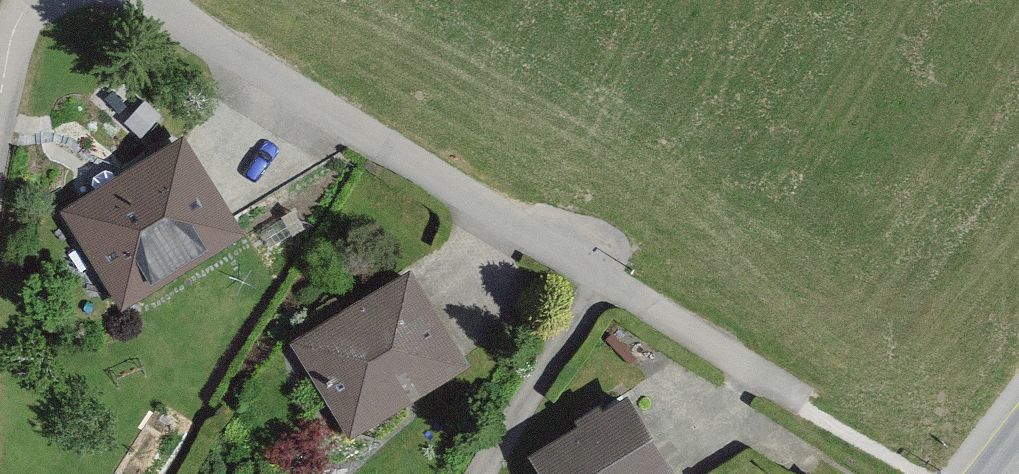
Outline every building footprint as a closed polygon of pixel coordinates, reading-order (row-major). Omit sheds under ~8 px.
[(247,245),(190,146),(65,218),(122,317),(247,245)] [(472,378),(415,280),(291,352),(348,450),(472,378)] [(634,408),(611,421),(606,413),(579,428),(583,434),(532,463),(538,473),(673,473),(634,408)]
